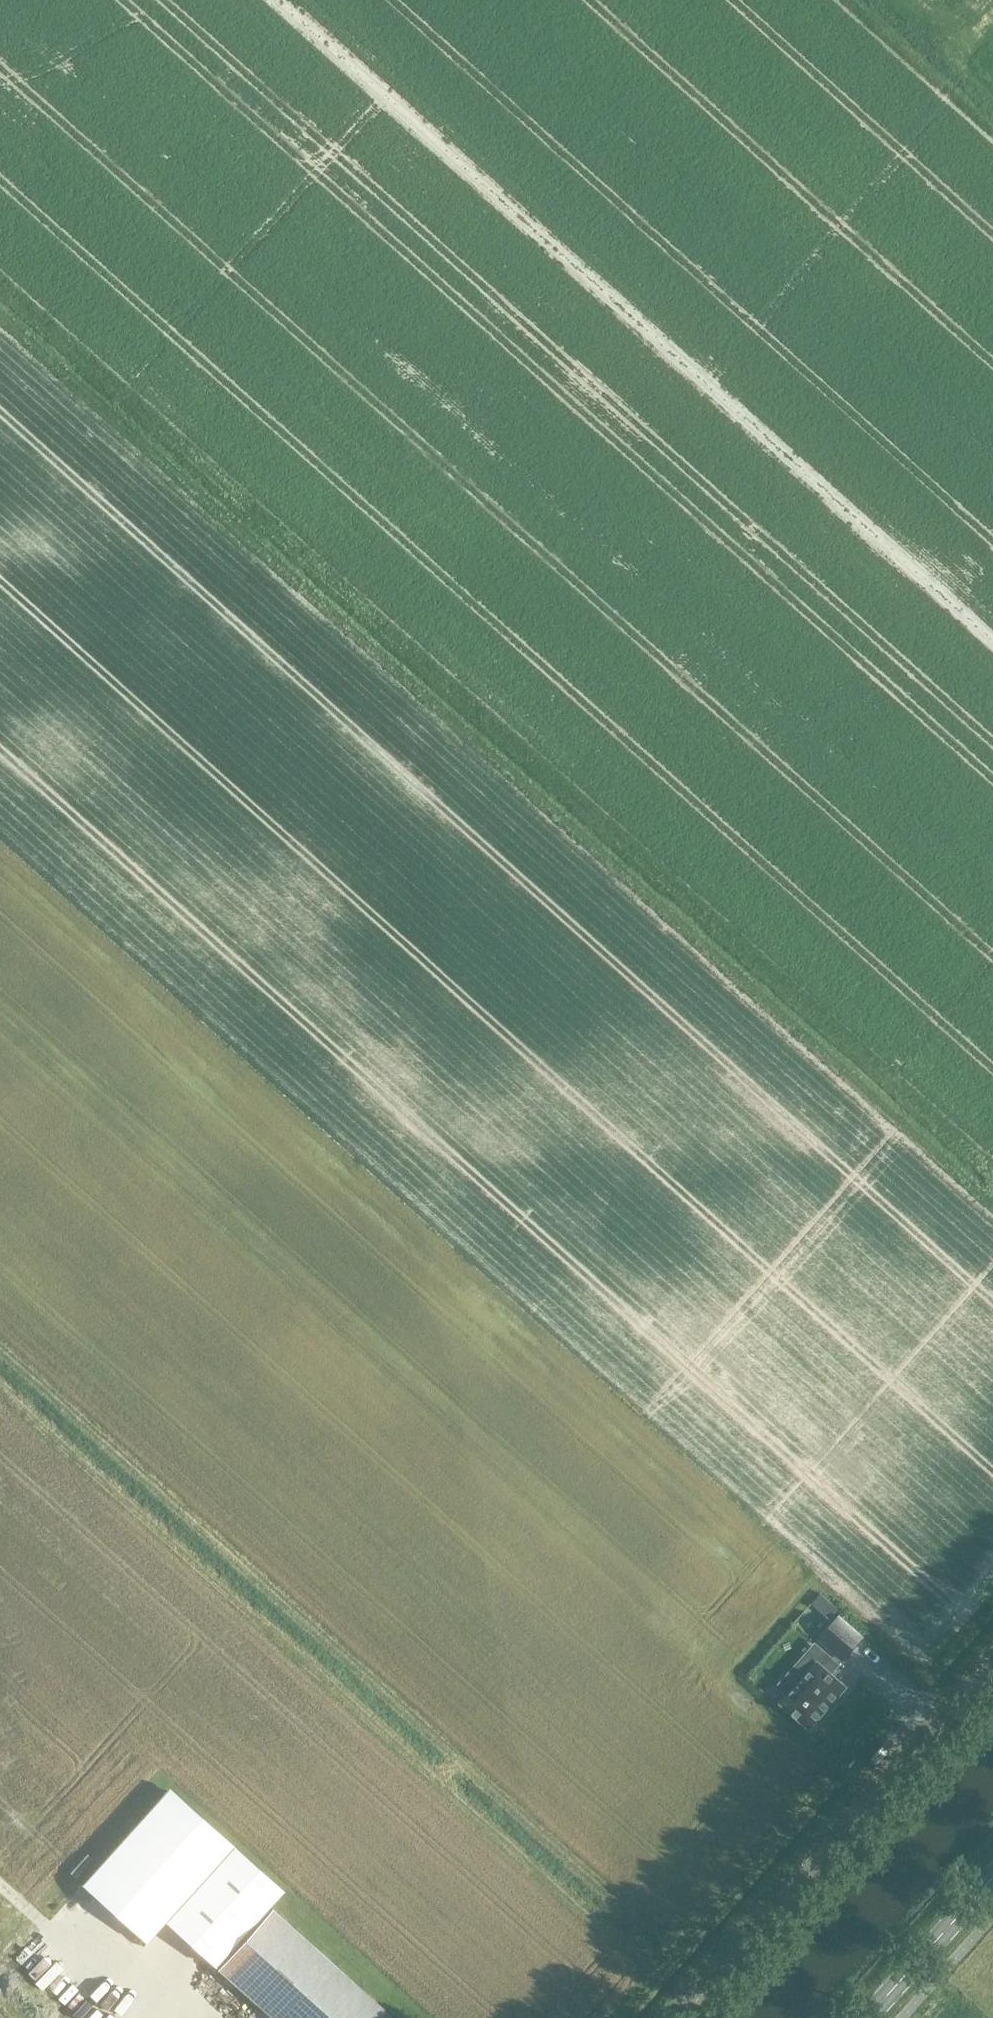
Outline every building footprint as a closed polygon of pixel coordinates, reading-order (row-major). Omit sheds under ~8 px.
[(862,1638),(839,1617),(819,1640),(829,1649),(838,1639),(852,1650),(862,1638)] [(832,1673),(840,1664),(826,1652),(800,1682),(790,1673),(778,1686),(788,1695),(781,1703),(810,1729),(847,1687),(832,1673)] [(165,1920),(231,1848),(167,1790),(83,1884),(146,1941),(165,1920)] [(281,1892),(231,1848),(165,1920),(214,1965),(281,1892)] [(392,2016),(272,1909),(217,1970),(271,2017),(391,2017),(392,2016)]
